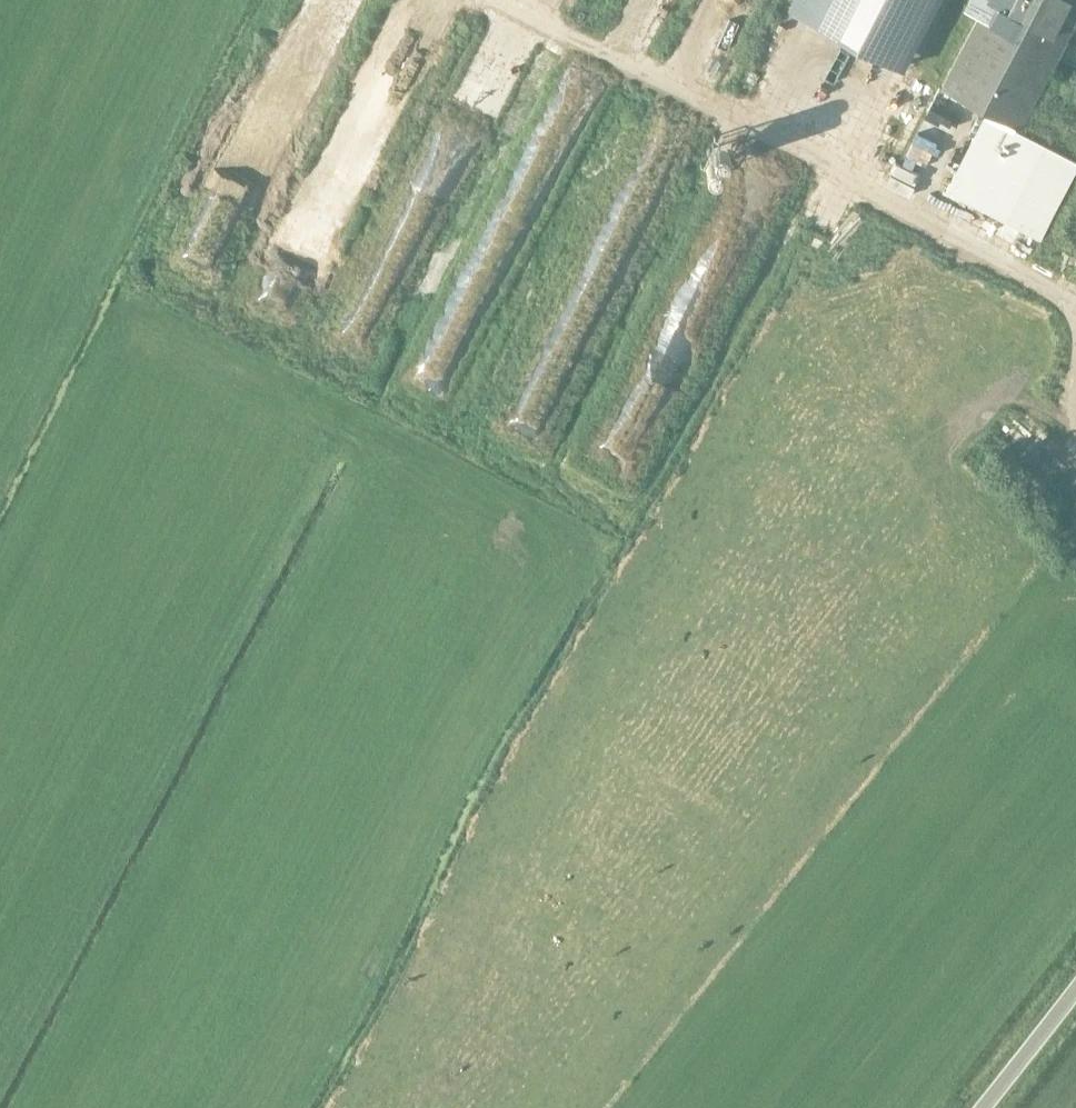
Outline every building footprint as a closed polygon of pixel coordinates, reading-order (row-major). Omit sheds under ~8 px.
[(789,8),(922,77),(962,0),(793,0),(789,8)] [(941,87),(1020,128),(1075,21),(1075,0),(987,0),(941,87)] [(893,129),(906,134),(911,117),(898,112),(893,129)] [(984,114),(945,190),(1006,221),(1045,146),(984,114)] [(930,149),(940,129),(917,118),(907,138),(930,149)] [(907,194),(919,169),(891,156),(879,180),(907,194)] [(873,211),(864,237),(877,241),(886,215),(873,211)]
